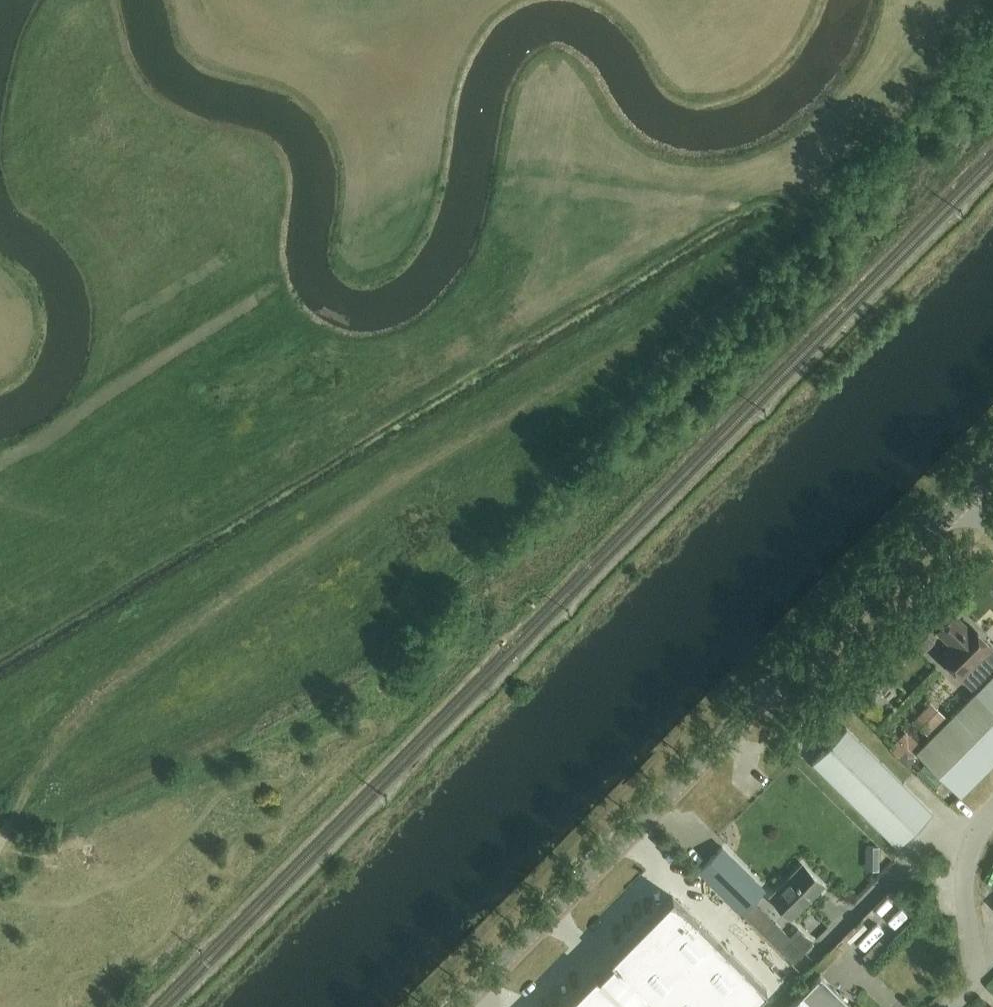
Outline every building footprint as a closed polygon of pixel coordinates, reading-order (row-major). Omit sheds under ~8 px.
[(939,657),(964,681),(979,665),(976,663),(992,646),(971,625),(968,628),(955,614),(938,632),(951,645),(939,657)] [(992,762),(992,674),(916,752),(960,795),(992,762)] [(935,701),(918,720),(934,734),(951,715),(935,701)] [(932,812),(846,727),(830,744),(826,743),(824,750),(812,762),(898,847),(932,812)] [(754,901),(765,889),(722,847),(699,870),(754,924),(765,912),(754,901)] [(792,916),(823,885),(803,865),(772,896),(792,916)] [(795,962),(813,943),(797,927),(778,946),(795,962)] [(880,964),(894,948),(884,939),(870,955),(880,964)] [(790,1006),(854,1006),(821,975),(790,1006)]
